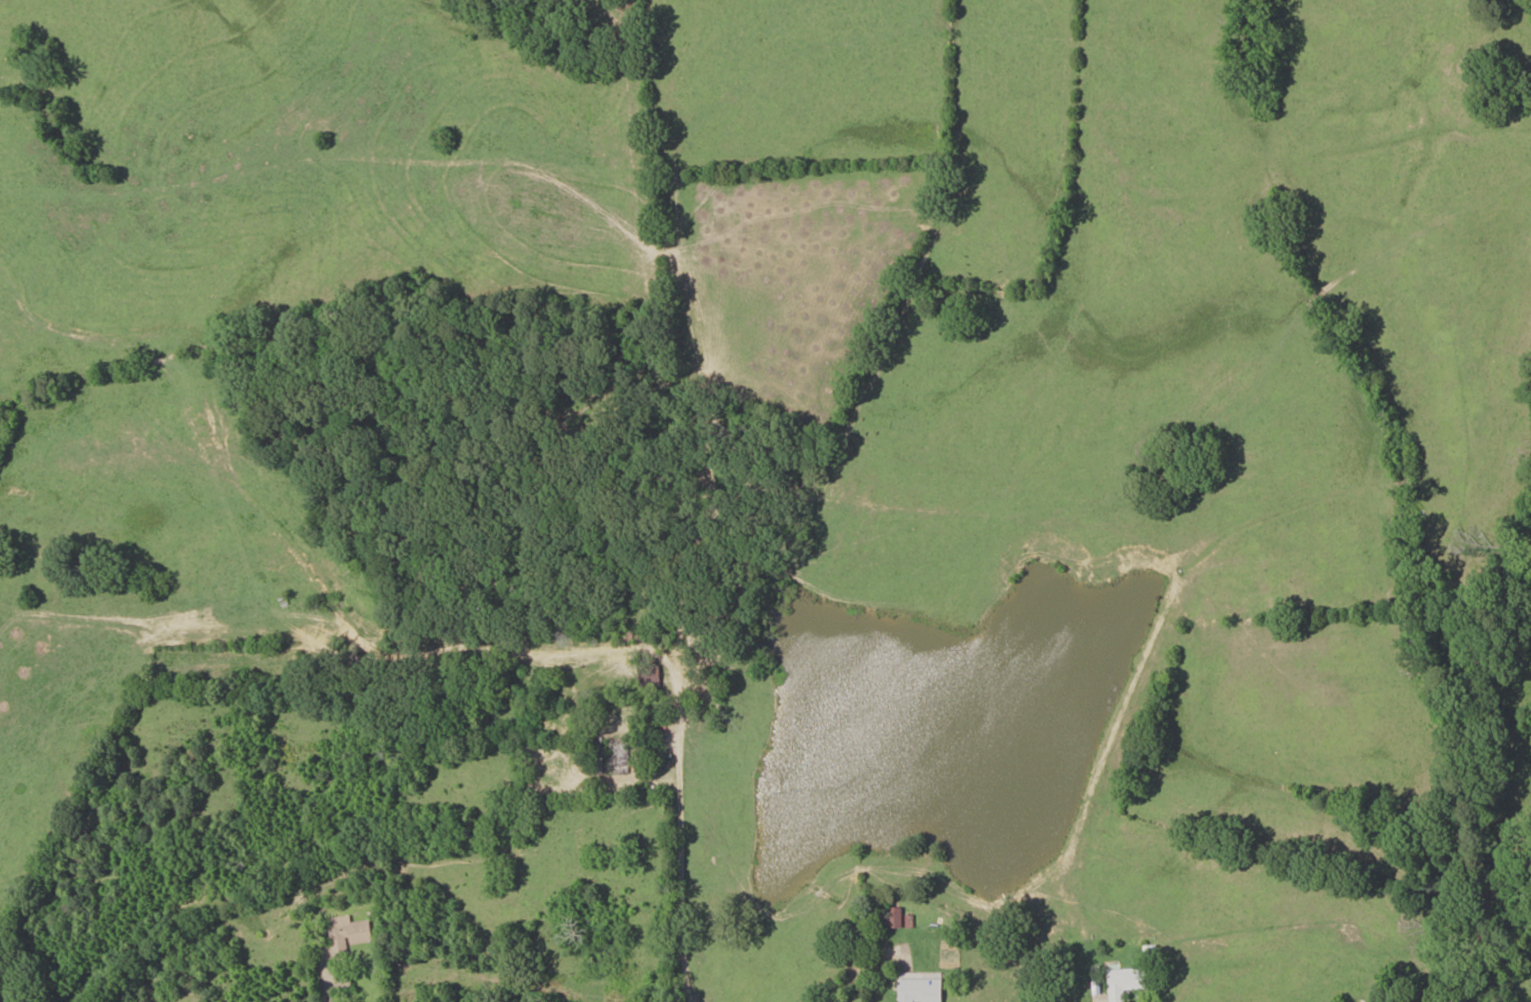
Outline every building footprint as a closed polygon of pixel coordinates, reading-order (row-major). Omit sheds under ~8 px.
[(631,736),(594,737),(594,775),(631,775),(631,736)] [(903,907),(884,907),(884,928),(903,928),(903,907)] [(350,957),(349,944),(373,941),(370,919),(351,922),(350,916),(330,919),(335,959),(350,957)] [(1147,989),(1146,968),(1108,970),(1109,1001),(1126,1001),(1125,990),(1147,989)] [(943,974),(900,974),(900,1001),(943,1001),(943,974)]
